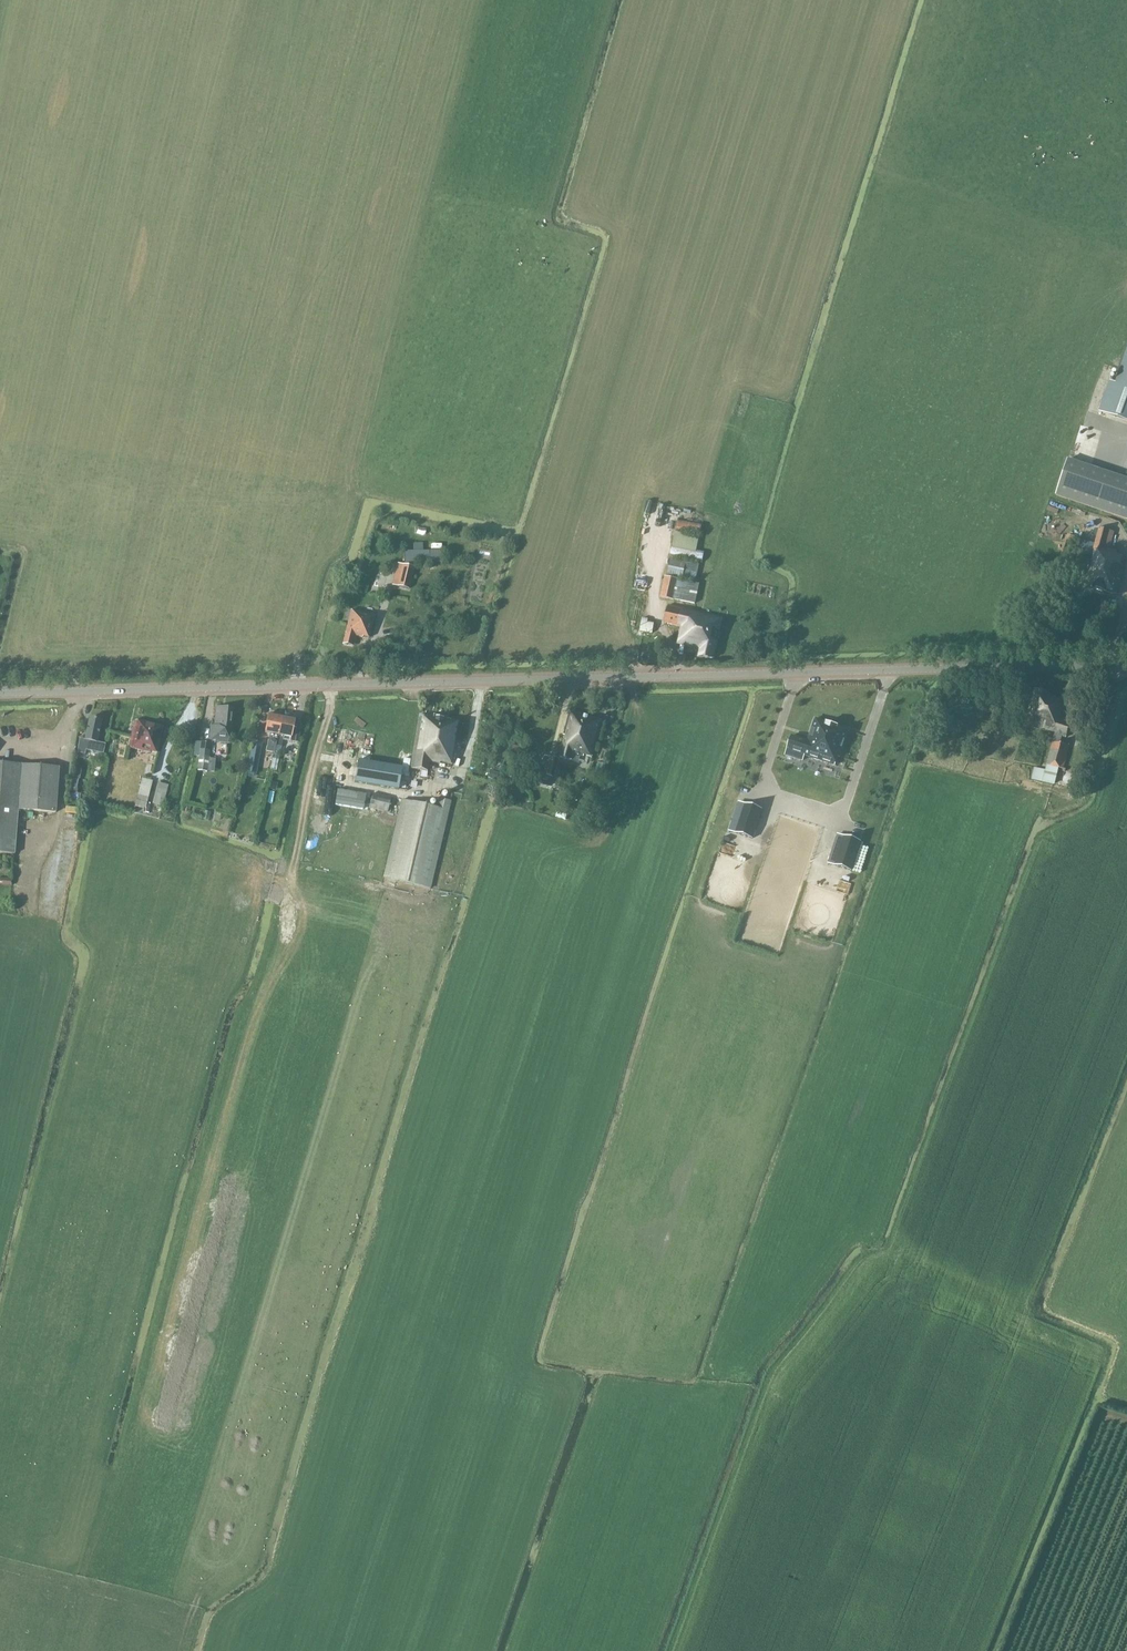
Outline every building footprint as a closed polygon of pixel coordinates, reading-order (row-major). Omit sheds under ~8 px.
[(1126,421),(1126,351),(1116,383),(1110,381),(1099,411),(1126,421)] [(1056,495),(1126,519),(1126,480),(1068,460),(1056,495)] [(1051,501),(1044,522),(1082,535),(1089,514),(1051,501)] [(660,518),(657,530),(664,532),(667,520),(660,518)] [(677,530),(701,534),(702,524),(678,520),(677,530)] [(1082,585),(1082,586),(1116,595),(1120,580),(1118,579),(1123,556),(1109,552),(1114,532),(1098,528),(1089,568),(1086,567),(1082,585)] [(672,555),(703,561),(705,552),(698,550),(700,536),(676,532),(672,555)] [(404,562),(423,562),(423,551),(404,551),(404,562)] [(443,551),(429,551),(429,563),(443,563),(443,551)] [(670,559),(667,577),(678,579),(678,580),(682,581),(686,562),(670,559)] [(686,562),(682,581),(696,583),(699,564),(686,562)] [(404,565),(399,586),(410,589),(415,568),(404,565)] [(665,576),(660,597),(674,600),(678,580),(678,579),(667,577),(665,576)] [(678,580),(674,600),(695,604),(699,584),(696,583),(682,581),(678,580)] [(632,596),(641,597),(642,589),(633,588),(632,596)] [(669,605),(665,623),(681,627),(677,643),(700,649),(698,658),(714,659),(724,618),(702,613),(669,605)] [(375,616),(352,611),(346,634),(347,634),(344,645),(355,647),(357,637),(363,638),(363,637),(370,638),(375,616)] [(1047,765),(1045,770),(1035,767),(1032,779),(1055,785),(1059,769),(1063,769),(1062,772),(1065,772),(1066,769),(1063,768),(1069,746),(1060,743),(1061,737),(1066,738),(1071,721),(1064,718),(1069,705),(1060,702),(1061,699),(1050,696),(1051,695),(1035,690),(1024,725),(1054,735),(1046,765),(1047,765)] [(230,736),(231,736),(234,709),(217,707),(214,725),(211,725),(209,742),(227,743),(229,744),(230,736)] [(269,715),(265,733),(271,734),(267,752),(275,753),(275,752),(276,746),(282,718),(276,717),(277,715),(276,713),(271,712),(270,714),(269,716),(269,715)] [(586,717),(569,713),(563,735),(565,736),(560,757),(572,760),(574,755),(576,755),(586,717)] [(451,765),(459,722),(419,715),(414,741),(410,768),(428,771),(429,767),(427,765),(428,761),(430,761),(431,763),(439,764),(440,763),(451,765)] [(282,718),(276,746),(282,747),(284,740),(298,743),(301,728),(293,726),(295,720),(294,720),(294,719),(293,717),(289,716),(288,717),(287,719),(282,718)] [(80,739),(78,753),(85,755),(86,750),(103,754),(105,744),(98,742),(102,720),(90,718),(89,717),(85,740),(80,739)] [(593,757),(603,721),(586,717),(576,755),(584,757),(584,755),(593,757)] [(849,731),(815,719),(808,741),(792,736),(786,755),(802,761),(804,756),(835,766),(838,758),(840,758),(849,731)] [(158,752),(164,726),(136,720),(129,747),(151,752),(151,751),(158,752)] [(993,729),(986,750),(994,752),(1001,731),(993,729)] [(210,759),(211,743),(197,741),(195,755),(200,756),(199,771),(208,772),(208,771),(210,759)] [(253,741),(246,772),(256,774),(263,743),(253,741)] [(513,745),(510,754),(519,757),(522,748),(513,745)] [(34,750),(32,781),(49,782),(51,751),(34,750)] [(275,753),(271,771),(277,772),(279,760),(280,753),(275,752),(275,753)] [(549,781),(554,783),(560,759),(545,756),(540,774),(550,776),(549,781)] [(404,759),(401,775),(408,776),(411,760),(404,759)] [(401,769),(357,761),(354,783),(397,791),(401,769)] [(4,794),(3,800),(14,800),(14,794),(10,794),(13,765),(0,765),(0,794),(4,794)] [(75,767),(73,777),(79,779),(80,779),(82,768),(75,767)] [(492,771),(490,779),(497,781),(499,773),(492,771)] [(151,780),(143,778),(135,805),(144,808),(151,780)] [(168,785),(160,782),(155,802),(163,804),(168,785)] [(70,798),(78,798),(78,787),(70,787),(70,798)] [(364,810),(367,794),(337,789),(334,804),(364,810)] [(392,798),(373,793),(370,808),(388,812),(392,798)] [(384,877),(430,888),(451,801),(439,798),(437,808),(403,799),(384,877)] [(762,810),(745,804),(739,823),(733,821),(729,831),(752,839),(762,810)] [(861,842),(844,836),(837,859),(831,857),(828,863),(851,871),(861,842)] [(723,842),(722,851),(731,852),(732,843),(723,842)] [(837,879),(835,888),(847,891),(849,881),(837,879)]
